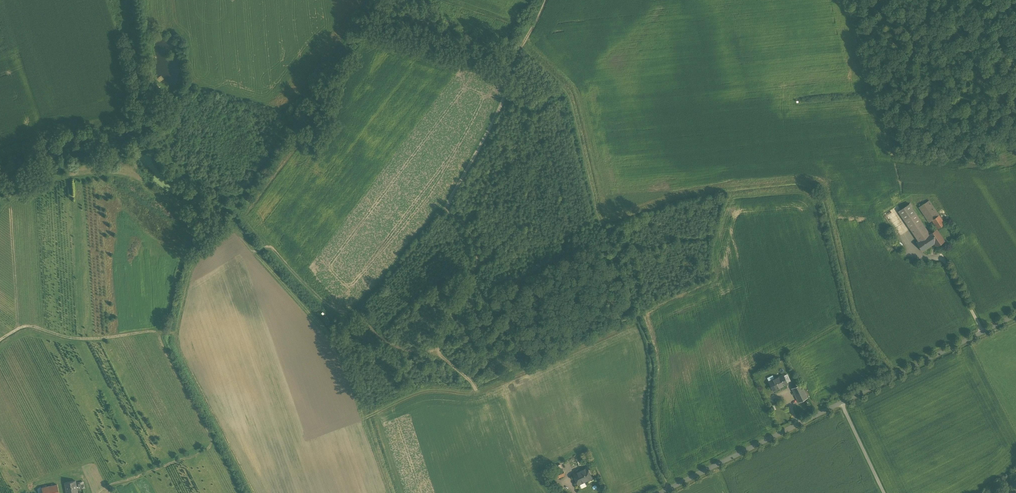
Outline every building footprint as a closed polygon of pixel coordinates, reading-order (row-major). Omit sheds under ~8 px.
[(895,194),(893,194),(891,195),(890,197),(889,199),(889,201),(890,203),(892,205),(894,205),(897,205),(899,204),(900,202),(901,200),(900,197),(899,196),(897,194),(895,194)] [(929,200),(919,207),(929,222),(932,220),(938,228),(944,224),(929,200)] [(905,220),(915,213),(909,204),(898,211),(905,220)] [(905,220),(918,241),(929,234),(915,213),(905,220)] [(918,241),(916,242),(922,251),(935,243),(936,246),(944,241),(936,229),(929,234),(918,241)] [(783,375),(769,381),(774,391),(778,388),(787,383),(783,375)] [(801,384),(792,388),(799,402),(808,397),(801,384)] [(588,466),(573,473),(577,483),(593,476),(588,466)] [(563,467),(556,470),(558,475),(566,472),(563,467)] [(64,483),(67,492),(78,492),(75,480),(64,483)] [(41,488),(42,492),(59,492),(57,485),(41,488)]
